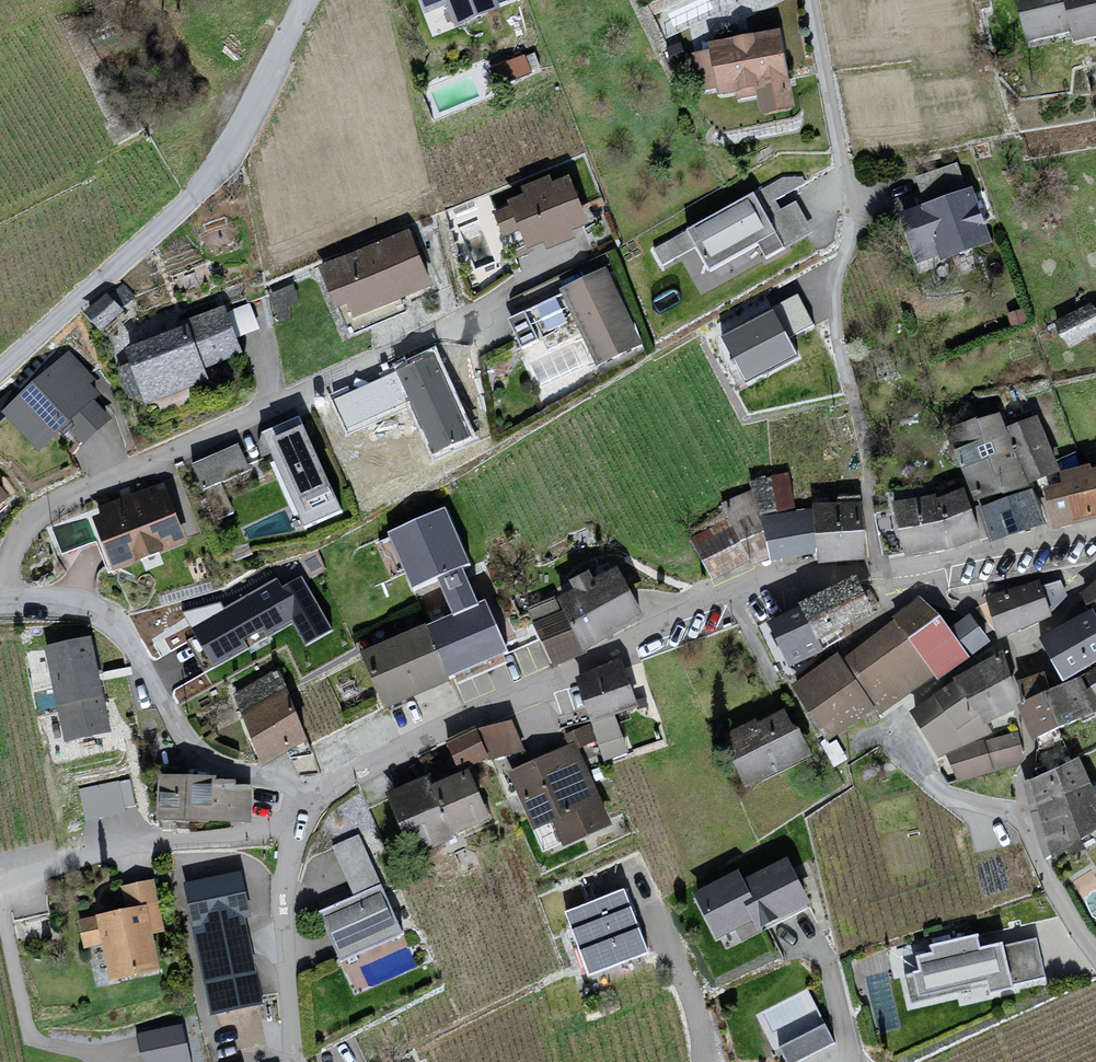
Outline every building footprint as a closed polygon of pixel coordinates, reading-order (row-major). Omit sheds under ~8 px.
[(423,13),(451,3),(458,21),(498,6),(496,0),(418,0),(423,13)] [(1026,41),(1070,30),(1063,0),(1016,0),(1026,41)] [(1070,30),(1073,43),(1095,37),(1095,0),(1063,0),(1070,30)] [(782,29),(709,41),(711,49),(718,87),(720,92),(738,91),(738,96),(759,90),(763,115),(796,110),(782,29)] [(718,87),(711,49),(690,53),(698,91),(718,87)] [(521,228),(532,255),(577,236),(573,227),(586,222),(567,178),(554,184),(550,175),(519,187),(522,195),(509,200),(511,206),(496,212),(505,234),(521,228)] [(803,192),(801,182),(783,181),(653,254),(665,271),(684,260),(695,284),(713,275),(722,291),(817,236),(798,203),(782,213),(778,205),(803,192)] [(975,192),(901,218),(919,265),(998,246),(975,192)] [(408,229),(317,266),(334,308),(349,302),(354,315),(430,284),(408,229)] [(606,268),(563,287),(597,364),(640,344),(606,268)] [(509,314),(522,341),(570,317),(556,290),(509,314)] [(107,291),(84,311),(101,330),(124,310),(107,291)] [(798,294),(720,335),(745,382),(798,354),(787,334),(813,321),(798,294)] [(1055,321),(1067,346),(1095,332),(1095,310),(1092,303),(1055,321)] [(1023,309),(1007,313),(1011,326),(1027,322),(1023,309)] [(189,331),(130,350),(149,409),(209,383),(205,371),(245,357),(228,311),(189,323),(189,331)] [(95,378),(70,351),(7,411),(39,445),(66,420),(84,439),(107,418),(90,401),(99,393),(90,384),(95,378)] [(1004,415),(954,425),(981,504),(1066,476),(1039,422),(1011,436),(1004,415)] [(299,418),(263,434),(302,521),(337,505),(299,418)] [(247,470),(237,445),(192,464),(203,489),(247,470)] [(1066,476),(1067,488),(1047,492),(1062,530),(1095,525),(1095,470),(1066,476)] [(10,495),(0,483),(0,504),(10,495)] [(164,485),(90,512),(111,568),(185,541),(164,485)] [(937,498),(892,503),(909,559),(954,550),(986,538),(964,492),(937,498)] [(810,509),(763,521),(771,567),(821,557),(822,567),(872,563),(864,506),(810,509)] [(449,513),(392,538),(419,592),(476,571),(449,513)] [(696,550),(713,584),(751,566),(734,530),(696,550)] [(295,621),(305,641),(334,627),(302,563),(192,618),(213,661),(295,621)] [(618,574),(558,603),(584,656),(648,622),(618,574)] [(1036,583),(988,596),(1000,634),(1047,613),(1036,583)] [(862,584),(774,625),(799,674),(882,617),(862,584)] [(1080,600),(1095,614),(1095,587),(1080,600)] [(894,622),(896,625),(936,681),(939,686),(973,662),(952,632),(945,620),(922,600),(894,622)] [(485,610),(364,656),(391,712),(510,659),(485,610)] [(1043,646),(1068,687),(1095,672),(1095,615),(1043,646)] [(970,618),(952,632),(973,662),(992,645),(970,618)] [(896,625),(848,661),(880,712),(883,719),(936,681),(896,625)] [(89,638),(44,647),(63,739),(108,730),(89,638)] [(840,658),(794,687),(832,746),(880,712),(848,661),(844,663),(840,658)] [(962,679),(959,687),(984,722),(1013,708),(996,662),(962,679)] [(625,664),(581,684),(595,728),(642,711),(625,664)] [(1086,680),(1095,697),(1095,674),(1086,680)] [(1086,680),(1026,712),(1042,743),(1095,718),(1095,697),(1086,680)] [(959,687),(914,715),(938,755),(990,732),(984,722),(959,687)] [(289,696),(247,715),(269,769),(307,748),(309,743),(289,696)] [(786,706),(725,736),(750,786),(811,755),(786,706)] [(477,734),(447,745),(462,773),(526,756),(512,727),(477,734)] [(577,748),(509,774),(539,833),(556,822),(566,848),(616,830),(577,748)] [(1026,785),(1045,852),(1095,824),(1095,800),(1077,762),(1026,785)] [(432,781),(391,795),(414,858),(495,824),(473,773),(435,791),(432,781)] [(131,779),(81,790),(88,824),(138,813),(131,779)] [(219,779),(163,780),(159,794),(161,823),(253,829),(254,790),(238,790),(238,784),(220,784),(219,779)] [(739,870),(694,893),(717,936),(755,917),(760,927),(808,902),(785,858),(744,879),(739,870)] [(241,870),(183,883),(212,1014),(264,1003),(245,915),(251,914),(241,870)] [(129,913),(77,923),(86,953),(104,950),(111,984),(162,974),(157,938),(166,936),(152,884),(123,891),(129,913)] [(625,889),(564,911),(587,975),(648,953),(625,889)] [(385,892),(316,919),(341,969),(406,941),(385,892)] [(932,953),(918,956),(922,971),(906,974),(912,999),(986,981),(989,994),(1045,981),(1035,940),(1002,948),(1001,943),(980,948),(976,934),(930,945),(932,953)] [(180,1024),(136,1034),(140,1053),(184,1043),(180,1024)] [(779,1046),(787,1061),(799,1061),(835,1044),(824,1024),(779,1046)]
